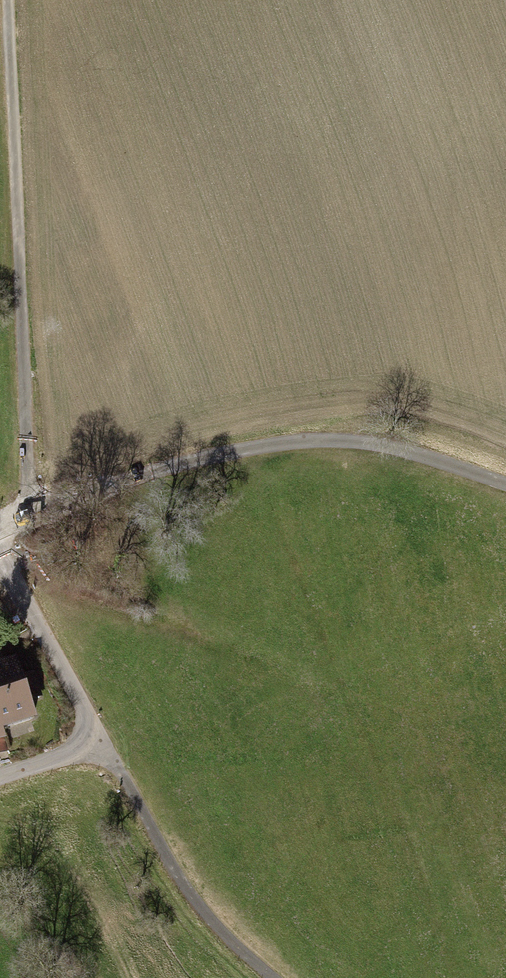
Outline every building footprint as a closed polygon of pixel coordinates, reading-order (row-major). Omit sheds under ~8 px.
[(35,718),(30,702),(22,679),(15,661),(0,666),(0,726),(1,730),(35,718)] [(34,675),(22,679),(30,702),(42,697),(34,675)]
